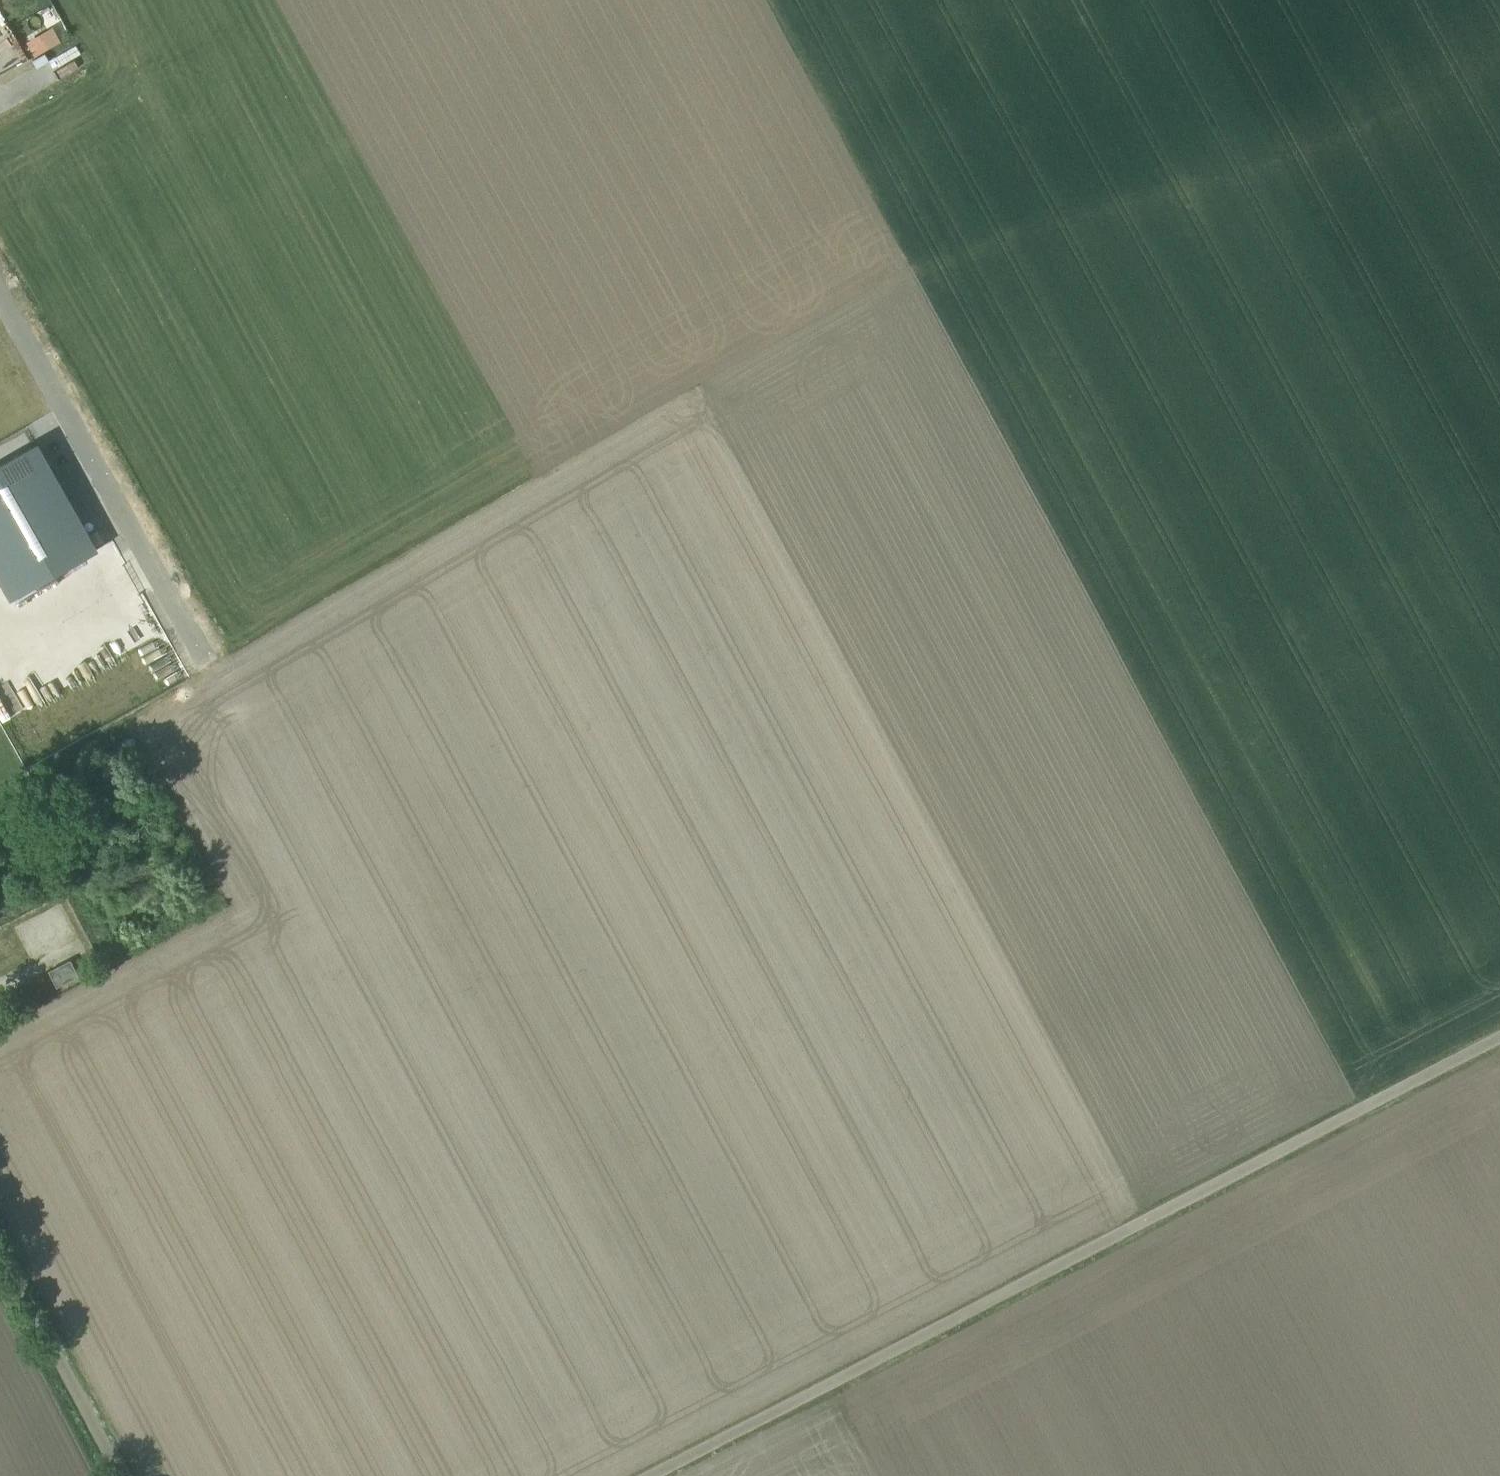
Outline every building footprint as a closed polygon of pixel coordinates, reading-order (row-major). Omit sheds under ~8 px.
[(0,465),(0,587),(8,601),(94,552),(35,445),(0,465)] [(69,962),(47,973),(56,989),(77,978),(69,962)]
